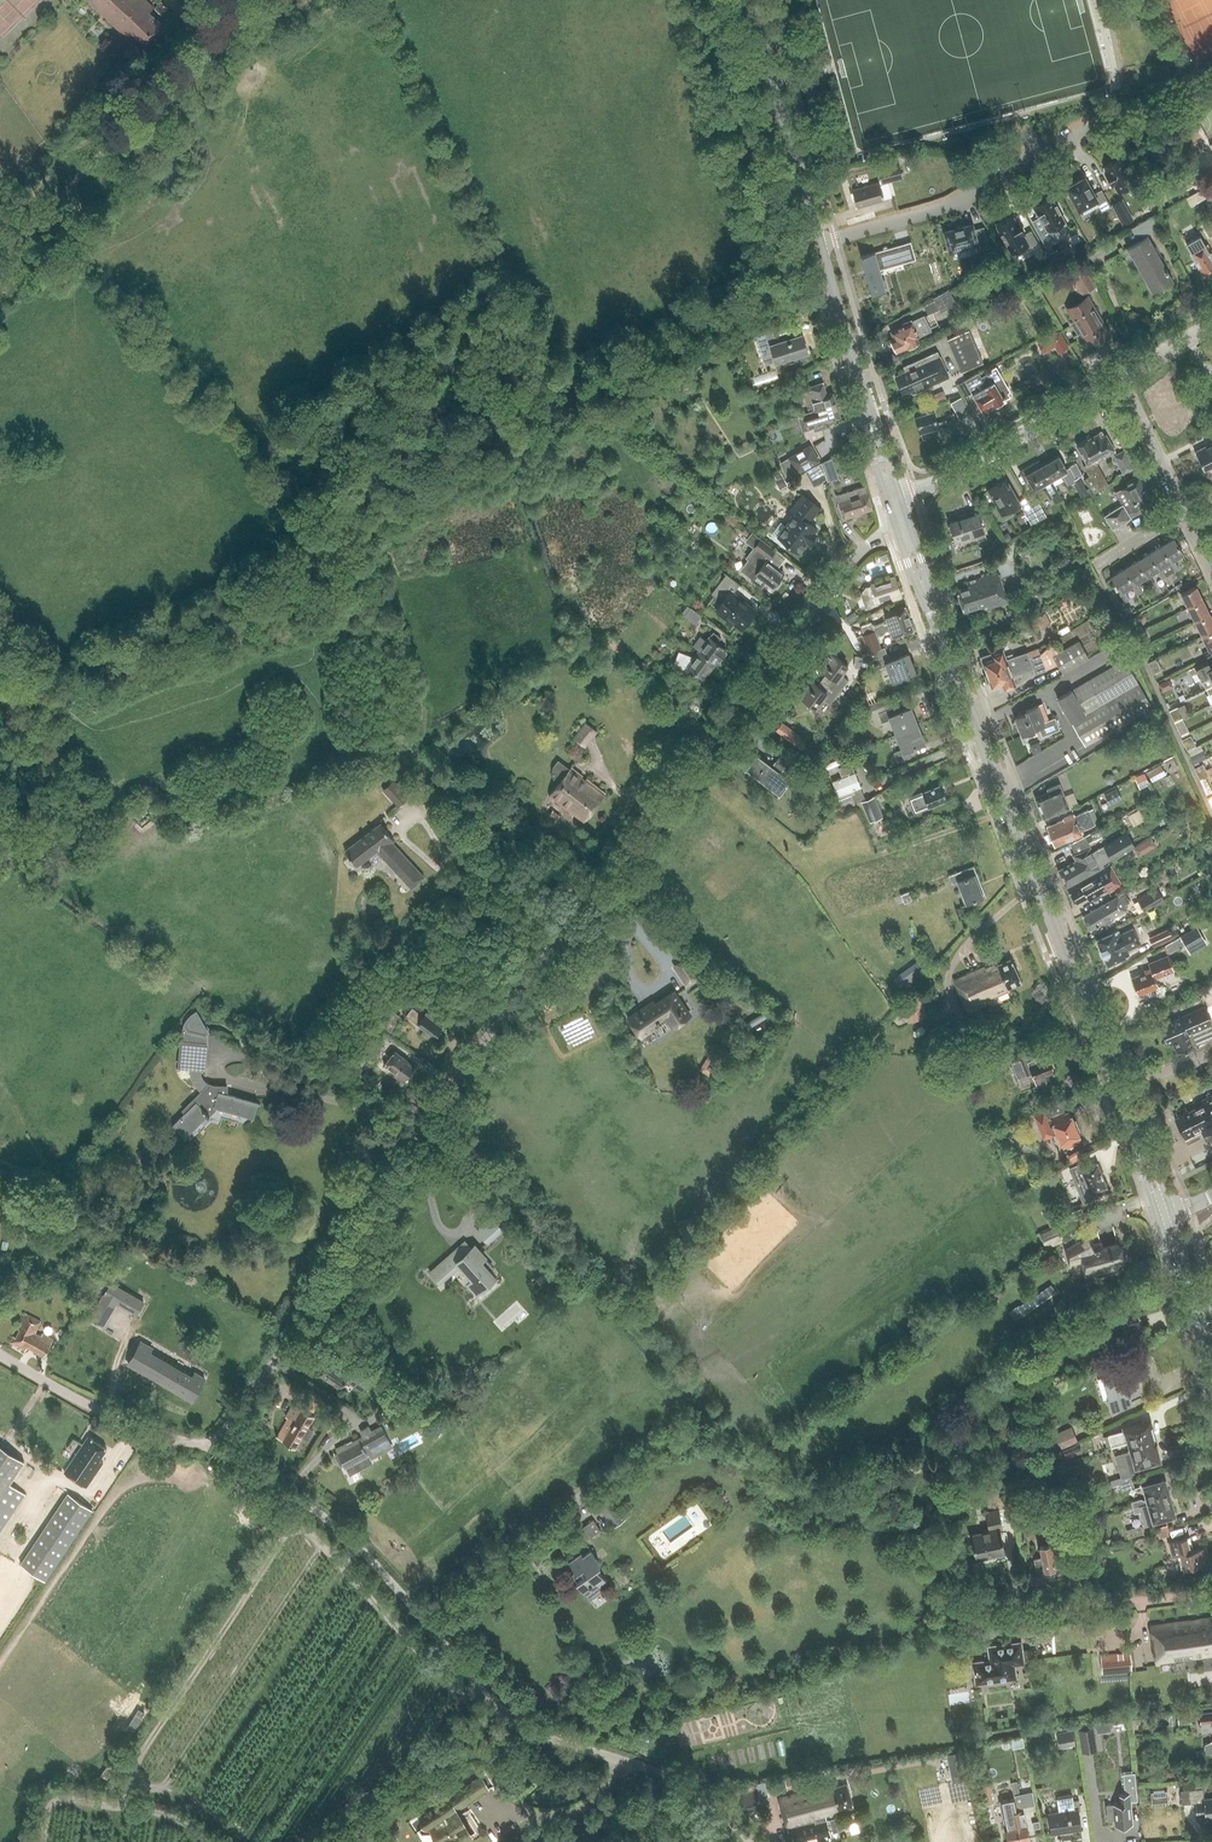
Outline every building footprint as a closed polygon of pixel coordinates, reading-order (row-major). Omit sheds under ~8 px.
[(146,0),(87,0),(126,37),(131,32),(143,43),(162,24),(149,12),(153,7),(146,0)] [(168,9),(161,2),(155,9),(163,15),(168,9)] [(1121,158),(1105,167),(1107,171),(1105,172),(1113,186),(1115,185),(1118,191),(1134,182),(1121,158)] [(877,171),(880,182),(902,175),(899,164),(877,171)] [(1084,178),(1076,183),(1068,188),(1079,209),(1096,200),(1102,211),(1111,206),(1101,189),(1093,194),(1084,178)] [(877,182),(851,189),(857,208),(883,200),(877,182)] [(1208,200),(1211,198),(1211,183),(1202,188),(1208,200)] [(1042,205),(1035,209),(1045,228),(1038,232),(1045,245),(1061,236),(1055,226),(1064,221),(1059,212),(1061,211),(1056,204),(1055,205),(1051,197),(1041,203),(1042,205)] [(1122,199),(1112,204),(1124,225),(1134,219),(1122,199)] [(1154,215),(1131,228),(1137,240),(1160,226),(1154,215)] [(1013,218),(997,227),(1012,253),(1028,244),(1029,247),(1038,242),(1031,230),(1025,234),(1017,221),(1015,222),(1013,218)] [(989,247),(984,227),(973,230),(972,224),(945,232),(950,250),(976,243),(978,250),(989,247)] [(1211,270),(1211,252),(1207,243),(1205,245),(1200,235),(1185,243),(1191,253),(1189,254),(1201,276),(1211,270)] [(1151,283),(1155,281),(1159,288),(1163,286),(1164,286),(1171,282),(1172,281),(1147,237),(1127,248),(1131,255),(1135,253),(1151,283)] [(898,246),(861,256),(872,295),(886,291),(879,266),(902,259),(898,246)] [(1057,249),(1048,254),(1054,265),(1063,260),(1057,249)] [(1079,258),(1065,266),(1074,280),(1070,282),(1079,297),(1096,286),(1079,258)] [(934,299),(920,307),(924,314),(925,316),(931,312),(939,308),(940,311),(955,303),(947,289),(933,297),(934,299)] [(1086,298),(1067,309),(1075,321),(1071,323),(1077,334),(1081,332),(1088,345),(1095,341),(1097,344),(1103,341),(1101,337),(1108,333),(1086,298)] [(937,324),(931,312),(925,316),(924,314),(910,320),(910,319),(901,323),(902,326),(891,331),(894,338),(891,339),(892,341),(890,342),(894,350),(896,349),(897,351),(917,341),(915,336),(929,329),(929,328),(937,324)] [(802,334),(776,342),(771,327),(755,335),(762,356),(768,353),(769,356),(772,357),(774,356),(775,361),(784,358),(785,361),(789,362),(792,361),(795,358),(794,355),(807,351),(802,334)] [(946,338),(960,371),(982,361),(968,328),(946,338)] [(1060,330),(1037,343),(1044,353),(1055,347),(1059,353),(1069,347),(1060,330)] [(901,366),(903,371),(894,375),(903,393),(913,389),(914,391),(946,377),(935,351),(901,366)] [(965,379),(958,383),(965,396),(972,392),(982,410),(994,403),(994,404),(995,404),(998,405),(1003,402),(1003,399),(1010,395),(1011,395),(1009,391),(1011,390),(996,364),(991,367),(993,370),(981,377),(978,372),(965,379)] [(678,387),(689,385),(687,376),(677,378),(678,387)] [(804,395),(809,412),(809,413),(837,404),(833,392),(827,394),(823,382),(807,387),(807,386),(796,389),(798,397),(804,395)] [(960,397),(950,403),(956,414),(966,409),(960,397)] [(755,400),(758,412),(765,410),(762,399),(759,400),(759,398),(755,400)] [(815,430),(830,426),(828,420),(840,417),(837,404),(809,413),(809,412),(797,415),(802,432),(814,428),(815,430)] [(932,411),(915,416),(919,431),(931,427),(932,430),(948,426),(946,418),(935,421),(932,411)] [(773,423),(764,427),(768,435),(776,431),(773,423)] [(1084,479),(1092,492),(1106,483),(1094,462),(1114,451),(1105,435),(1100,438),(1098,434),(1096,435),(1095,433),(1089,436),(1090,438),(1087,440),(1086,438),(1075,444),(1085,462),(1081,465),(1088,476),(1084,479)] [(1194,451),(1203,469),(1205,468),(1206,471),(1211,468),(1211,442),(1194,451)] [(811,445),(790,457),(800,475),(821,462),(811,445)] [(1132,467),(1123,449),(1113,455),(1122,472),(1132,467)] [(1058,455),(1041,464),(1050,480),(1061,473),(1068,485),(1073,482),(1081,497),(1087,493),(1078,477),(1075,478),(1069,467),(1066,469),(1058,455)] [(823,464),(808,472),(816,486),(827,480),(824,468),(823,464)] [(1034,468),(1032,464),(1022,470),(1033,489),(1041,485),(1050,500),(1053,498),(1055,503),(1061,500),(1050,480),(1041,464),(1034,468)] [(824,468),(827,480),(828,482),(839,479),(834,465),(824,468)] [(779,489),(787,485),(782,476),(774,480),(779,489)] [(1112,529),(1130,518),(1141,512),(1154,505),(1139,476),(1126,483),(1128,486),(1115,493),(1121,504),(1104,515),(1112,529)] [(988,489),(984,491),(983,494),(987,501),(990,502),(994,499),(997,506),(993,508),(993,510),(998,520),(1002,521),(1012,516),(1013,511),(1016,509),(1015,506),(1019,504),(1005,479),(988,488),(988,489)] [(865,485),(836,495),(844,518),(873,508),(865,485)] [(795,513),(777,536),(799,552),(807,542),(808,543),(816,533),(815,532),(817,529),(809,522),(820,507),(803,494),(791,510),(795,513)] [(1038,503),(1030,507),(1038,520),(1046,516),(1038,503)] [(1030,525),(1038,520),(1030,507),(1022,511),(1030,525)] [(957,516),(958,519),(949,522),(955,539),(975,533),(977,539),(986,536),(977,509),(957,516)] [(1174,538),(1159,547),(1169,562),(1174,571),(1179,568),(1174,560),(1184,554),(1174,538)] [(753,580),(761,586),(765,580),(773,586),(774,585),(776,584),(779,580),(779,579),(783,573),(773,564),(767,559),(775,549),(761,539),(748,556),(750,558),(741,569),(754,579),(753,580)] [(1157,570),(1162,579),(1166,576),(1161,567),(1169,562),(1159,547),(1147,554),(1157,570)] [(1135,562),(1144,578),(1149,586),(1154,583),(1149,575),(1157,570),(1147,554),(1135,562)] [(1136,583),(1144,578),(1135,562),(1122,569),(1132,585),(1137,594),(1141,591),(1136,583)] [(1129,598),(1124,590),(1132,585),(1122,569),(1111,576),(1121,591),(1119,592),(1124,601),(1129,598)] [(969,581),(970,585),(957,590),(964,612),(977,607),(979,611),(1008,602),(998,571),(969,581)] [(739,585),(741,586),(742,585),(725,572),(724,573),(726,574),(712,593),(725,603),(717,612),(732,624),(734,622),(742,628),(755,611),(733,594),(739,585)] [(865,588),(861,593),(866,607),(878,603),(877,601),(901,593),(895,577),(865,587),(865,588)] [(1180,593),(1187,608),(1203,601),(1196,586),(1180,593)] [(1187,608),(1194,622),(1210,615),(1203,601),(1187,608)] [(872,624),(874,629),(909,618),(905,606),(884,612),(887,619),(872,624)] [(691,608),(685,615),(696,623),(702,616),(691,608)] [(850,624),(858,618),(854,612),(846,617),(850,624)] [(1049,623),(1045,614),(1027,621),(1035,640),(1041,638),(1037,628),(1049,623)] [(1201,636),(1211,631),(1211,619),(1210,615),(1194,622),(1201,636)] [(913,630),(909,618),(874,629),(876,634),(890,630),(892,637),(913,630)] [(876,634),(874,629),(863,633),(869,651),(880,647),(876,634)] [(1149,641),(1144,630),(1135,634),(1140,645),(1149,641)] [(1201,636),(1208,651),(1211,649),(1211,631),(1201,636)] [(698,651),(715,663),(718,658),(719,659),(725,652),(724,651),(726,649),(719,644),(723,638),(715,632),(711,638),(710,636),(706,641),(700,636),(696,642),(702,647),(698,651)] [(1000,662),(984,668),(991,688),(1002,684),(1005,690),(1016,685),(1013,679),(1021,676),(1020,674),(1033,669),(1034,674),(1057,664),(1062,674),(1088,658),(1079,640),(1058,652),(1053,643),(1039,654),(1029,658),(1030,660),(1003,670),(1000,662)] [(1039,654),(1037,647),(1013,656),(1012,653),(1005,655),(1003,649),(980,657),(984,668),(1000,662),(1003,670),(1030,660),(1029,658),(1039,654)] [(822,679),(839,692),(848,680),(841,675),(848,666),(828,650),(817,665),(827,672),(822,679)] [(679,652),(674,664),(687,674),(691,668),(703,678),(715,663),(698,651),(694,657),(679,652)] [(888,653),(872,659),(876,668),(887,664),(893,680),(915,671),(908,653),(891,660),(888,653)] [(861,657),(853,657),(853,668),(861,668),(861,667),(867,667),(867,663),(861,663),(861,657)] [(1124,659),(1057,698),(1085,745),(1151,706),(1124,659)] [(1161,670),(1156,659),(1148,663),(1153,674),(1161,670)] [(1193,667),(1189,669),(1192,675),(1196,673),(1200,682),(1210,678),(1211,682),(1211,667),(1207,670),(1203,662),(1193,667)] [(830,703),(839,692),(822,679),(817,685),(807,677),(796,692),(816,707),(823,698),(830,703)] [(1171,688),(1169,685),(1167,680),(1158,685),(1162,693),(1171,688)] [(888,700),(865,709),(867,716),(891,708),(888,700)] [(1060,730),(1055,717),(1049,720),(1042,703),(1037,705),(1037,704),(1025,709),(1027,713),(1015,718),(1022,736),(1040,729),(1042,736),(1060,730)] [(896,733),(917,725),(910,707),(894,713),(892,708),(878,713),(882,723),(891,719),(896,733)] [(1183,718),(1178,707),(1169,711),(1174,722),(1183,718)] [(598,732),(585,721),(572,737),(585,748),(598,732)] [(800,735),(782,721),(776,729),(803,750),(806,746),(800,735)] [(1211,731),(1211,724),(1210,721),(1192,730),(1196,738),(1211,731)] [(924,743),(917,725),(896,733),(903,749),(894,752),(898,762),(911,756),(908,749),(924,743)] [(1186,726),(1178,730),(1181,735),(1188,731),(1186,726)] [(1190,736),(1182,740),(1187,751),(1195,747),(1190,736)] [(798,751),(792,758),(798,762),(799,763),(804,756),(798,751)] [(1193,762),(1200,759),(1197,753),(1190,756),(1193,762)] [(792,758),(786,754),(778,764),(790,773),(798,762),(792,758)] [(790,780),(757,755),(745,770),(778,795),(790,780)] [(606,793),(571,767),(570,768),(559,760),(553,767),(554,777),(560,781),(549,795),(583,822),(606,793)] [(840,769),(844,779),(834,782),(840,797),(863,788),(854,763),(840,769)] [(1194,768),(1199,779),(1208,774),(1205,770),(1202,763),(1194,768)] [(1160,764),(1147,771),(1152,781),(1165,773),(1160,764)] [(1144,773),(1135,777),(1140,788),(1149,784),(1144,773)] [(397,783),(394,779),(383,789),(399,806),(419,786),(407,774),(397,783)] [(1127,781),(1105,793),(1110,803),(1132,791),(1127,781)] [(1047,788),(1048,792),(1035,797),(1043,818),(1069,808),(1059,783),(1047,788)] [(923,793),(912,797),(908,799),(913,812),(947,799),(941,784),(922,792),(923,793)] [(850,795),(838,800),(841,807),(853,802),(850,795)] [(884,818),(876,798),(863,803),(872,823),(884,818)] [(1144,820),(1138,809),(1128,814),(1134,825),(1144,820)] [(1063,818),(1064,820),(1047,827),(1055,846),(1082,834),(1080,831),(1095,825),(1089,810),(1074,816),(1073,814),(1063,818)] [(561,816),(554,811),(550,817),(557,822),(561,816)] [(381,823),(345,850),(356,865),(376,850),(412,888),(424,876),(392,842),(394,840),(381,823)] [(1089,849),(1072,855),(1075,861),(1059,870),(1066,887),(1103,866),(1102,864),(1118,856),(1118,857),(1135,846),(1126,833),(1111,842),(1095,851),(1096,854),(1092,856),(1089,849)] [(1090,834),(1085,837),(1089,843),(1094,840),(1090,834)] [(1147,838),(1135,846),(1139,852),(1151,844),(1147,838)] [(1110,865),(1067,888),(1075,903),(1087,897),(1089,900),(1099,894),(1099,893),(1106,889),(1108,892),(1121,885),(1110,865)] [(985,895),(975,867),(949,877),(952,885),(958,883),(966,903),(985,895)] [(1156,887),(1138,898),(1145,909),(1163,898),(1156,887)] [(908,892),(901,895),(904,903),(912,900),(908,892)] [(1123,893),(1082,916),(1090,930),(1103,923),(1103,924),(1113,919),(1112,917),(1127,908),(1124,904),(1129,902),(1123,893)] [(1120,934),(1118,931),(1096,940),(1107,965),(1129,955),(1126,950),(1140,944),(1133,928),(1120,934)] [(1165,931),(1151,940),(1156,948),(1170,939),(1165,931)] [(1187,932),(1165,945),(1169,952),(1192,939),(1187,932)] [(1174,970),(1168,955),(1148,963),(1150,968),(1141,972),(1142,974),(1132,978),(1138,994),(1142,992),(1144,997),(1153,994),(1151,988),(1157,986),(1154,978),(1174,970)] [(929,968),(919,956),(892,977),(901,989),(929,968)] [(987,965),(986,963),(954,977),(970,1013),(990,1004),(988,1001),(1010,992),(1008,987),(1021,981),(1011,958),(998,963),(997,961),(987,965)] [(671,968),(686,990),(699,981),(684,959),(671,968)] [(647,1006),(627,1020),(638,1036),(657,1023),(656,1022),(666,1015),(674,1028),(690,1017),(673,993),(648,1009),(647,1006)] [(1159,1026),(1166,1042),(1171,1040),(1177,1054),(1193,1047),(1192,1046),(1211,1038),(1211,1023),(1211,1022),(1205,1007),(1159,1026)] [(423,1016),(412,1008),(407,1014),(418,1023),(435,1036),(442,1027),(431,1019),(433,1017),(426,1012),(423,1016)] [(183,1110),(185,1113),(174,1124),(186,1137),(216,1107),(253,1117),(257,1103),(225,1094),(225,1086),(217,1085),(213,1085),(209,1083),(208,1083),(206,1081),(203,1078),(201,1074),(200,1069),(205,1069),(207,1043),(208,1034),(210,1031),(196,1009),(189,1015),(185,1021),(184,1025),(182,1028),(181,1041),(179,1067),(190,1068),(190,1071),(191,1076),(193,1081),(197,1087),(202,1091),(183,1110)] [(396,1022),(387,1016),(381,1025),(390,1031),(396,1022)] [(370,1039),(349,1065),(357,1071),(378,1045),(370,1039)] [(395,1050),(384,1064),(396,1073),(394,1075),(403,1082),(413,1067),(405,1061),(406,1059),(395,1050)] [(1028,1060),(1025,1052),(1008,1058),(1016,1079),(1032,1072),(1038,1086),(1046,1083),(1047,1081),(1045,1075),(1055,1070),(1050,1057),(1037,1062),(1035,1057),(1028,1060)] [(979,1067),(959,1076),(962,1083),(969,1080),(970,1083),(983,1077),(979,1067)] [(1178,1116),(1175,1118),(1186,1139),(1201,1131),(1203,1135),(1211,1131),(1211,1094),(1198,1101),(1200,1105),(1187,1112),(1184,1107),(1176,1111),(1178,1116)] [(1043,1110),(1044,1112),(1035,1116),(1044,1138),(1058,1132),(1064,1146),(1081,1139),(1078,1131),(1081,1130),(1076,1118),(1072,1119),(1069,1111),(1065,1113),(1061,1102),(1043,1110)] [(1077,1164),(1069,1167),(1083,1202),(1098,1197),(1096,1190),(1107,1186),(1097,1162),(1079,1169),(1077,1164)] [(1041,1216),(1047,1230),(1065,1222),(1058,1209),(1041,1216)] [(500,1211),(497,1214),(506,1225),(510,1221),(500,1211)] [(490,1217),(476,1230),(482,1237),(488,1243),(502,1230),(490,1217)] [(1058,1230),(1041,1236),(1045,1249),(1063,1242),(1058,1230)] [(1118,1244),(1102,1248),(1101,1243),(1093,1245),(1089,1237),(1067,1250),(1071,1262),(1087,1257),(1088,1260),(1085,1261),(1087,1270),(1090,1269),(1091,1273),(1116,1266),(1115,1263),(1123,1261),(1122,1256),(1123,1254),(1123,1251),(1122,1248),(1119,1247),(1118,1244)] [(467,1283),(476,1293),(494,1277),(486,1268),(490,1263),(474,1245),(465,1252),(462,1248),(457,1253),(454,1250),(429,1272),(439,1283),(459,1265),(472,1279),(467,1283)] [(25,1271),(17,1285),(29,1293),(38,1279),(25,1271)] [(111,1283),(90,1317),(103,1325),(117,1301),(125,1305),(124,1306),(137,1314),(144,1302),(111,1283)] [(1102,1312),(1095,1315),(1097,1321),(1104,1319),(1109,1334),(1101,1336),(1106,1350),(1125,1345),(1121,1331),(1141,1325),(1135,1306),(1124,1309),(1123,1306),(1119,1307),(1118,1305),(1102,1310),(1102,1312)] [(26,1313),(10,1343),(25,1351),(28,1347),(44,1356),(54,1339),(36,1330),(41,1321),(26,1313)] [(141,1341),(128,1363),(139,1370),(152,1348),(144,1343),(141,1341)] [(330,1361),(320,1375),(339,1388),(345,1380),(362,1392),(376,1371),(359,1359),(352,1369),(343,1363),(340,1368),(330,1361)] [(162,1363),(154,1376),(166,1383),(165,1385),(184,1396),(186,1392),(194,1396),(205,1378),(195,1372),(192,1377),(173,1366),(172,1368),(166,1364),(165,1365),(162,1363)] [(1122,1406),(1132,1403),(1129,1393),(1131,1392),(1130,1391),(1136,1389),(1131,1369),(1116,1373),(1115,1368),(1105,1371),(1106,1376),(1104,1376),(1110,1398),(1114,1411),(1122,1406)] [(388,1388),(382,1384),(378,1389),(383,1394),(388,1388)] [(406,1401),(396,1394),(388,1404),(398,1412),(406,1401)] [(302,1405),(314,1412),(319,1403),(308,1396),(302,1405)] [(277,1437),(297,1449),(303,1438),(308,1441),(310,1441),(315,1434),(314,1431),(309,1429),(316,1418),(293,1405),(286,1417),(288,1419),(277,1437)] [(1143,1445),(1154,1443),(1149,1423),(1109,1433),(1112,1445),(1130,1440),(1131,1442),(1142,1439),(1143,1445)] [(351,1439),(335,1448),(339,1454),(336,1456),(340,1465),(344,1463),(345,1466),(353,1462),(358,1471),(372,1463),(369,1458),(379,1453),(380,1454),(385,1451),(382,1445),(390,1441),(382,1426),(374,1430),(371,1432),(368,1426),(360,1430),(363,1435),(352,1441),(351,1439)] [(1071,1426),(1055,1434),(1062,1449),(1078,1441),(1071,1426)] [(1016,1440),(1019,1448),(1025,1446),(1021,1437),(1016,1440)] [(86,1449),(82,1446),(64,1473),(87,1488),(103,1463),(99,1460),(107,1448),(93,1439),(86,1449)] [(1136,1465),(1158,1459),(1154,1443),(1143,1445),(1142,1439),(1131,1442),(1132,1449),(1129,1450),(1130,1451),(1116,1455),(1122,1477),(1110,1481),(1111,1486),(1119,1484),(1131,1479),(1130,1475),(1136,1473),(1133,1463),(1136,1462),(1136,1465)] [(1082,1451),(1079,1443),(1065,1449),(1069,1457),(1082,1451)] [(25,1495),(9,1484),(24,1462),(0,1445),(0,1531),(25,1495)] [(1052,1458),(1044,1461),(1047,1469),(1055,1467),(1052,1458)] [(1131,1479),(1119,1484),(1122,1490),(1134,1485),(1131,1479)] [(1133,1508),(1169,1498),(1164,1480),(1144,1485),(1147,1497),(1131,1501),(1133,1508)] [(996,1485),(980,1487),(981,1493),(997,1491),(996,1485)] [(21,1563),(46,1580),(93,1509),(68,1493),(21,1563)] [(609,1494),(596,1504),(613,1528),(626,1519),(609,1494)] [(1154,1523),(1154,1520),(1174,1515),(1169,1498),(1133,1508),(1135,1514),(1140,1512),(1144,1526),(1154,1523)] [(982,1530),(983,1532),(971,1535),(976,1559),(1004,1554),(999,1528),(1002,1528),(999,1511),(985,1514),(988,1529),(982,1530)] [(1067,1531),(1064,1519),(1056,1521),(1059,1533),(1067,1531)] [(601,1532),(593,1520),(587,1524),(595,1536),(601,1532)] [(1141,1525),(1126,1529),(1128,1536),(1143,1533),(1141,1525)] [(1187,1537),(1169,1541),(1173,1556),(1181,1554),(1184,1569),(1209,1562),(1205,1547),(1190,1551),(1187,1537)] [(1044,1569),(1046,1569),(1047,1575),(1055,1574),(1054,1568),(1065,1566),(1063,1553),(1061,1553),(1059,1543),(1047,1545),(1046,1542),(1042,1543),(1042,1546),(1040,1546),(1042,1557),(1035,1559),(1037,1570),(1044,1569)] [(576,1581),(583,1591),(590,1600),(603,1591),(600,1587),(607,1581),(596,1566),(600,1564),(591,1551),(583,1557),(581,1554),(569,1563),(580,1579),(576,1581)] [(1151,1626),(1156,1664),(1211,1656),(1211,1617),(1151,1626)] [(989,1648),(991,1662),(974,1664),(977,1684),(1015,1679),(1013,1665),(1023,1664),(1020,1644),(989,1648)] [(1129,1653),(1101,1656),(1103,1675),(1131,1672),(1129,1653)] [(952,1703),(971,1702),(970,1693),(952,1694),(952,1703)] [(1191,1723),(1190,1709),(1177,1710),(1178,1724),(1191,1723)] [(1200,1713),(1202,1731),(1211,1729),(1211,1712),(1200,1713)] [(1109,1723),(1096,1725),(1097,1733),(1111,1731),(1109,1723)] [(1097,1749),(1093,1727),(1078,1729),(1082,1752),(1097,1749)] [(1073,1746),(1075,1746),(1073,1730),(1057,1733),(1060,1749),(1067,1747),(1067,1746),(1073,1745),(1073,1746)] [(966,1772),(961,1751),(946,1755),(951,1776),(966,1772)] [(1118,1805),(1108,1805),(1109,1820),(1114,1819),(1115,1825),(1132,1824),(1130,1800),(1136,1800),(1134,1773),(1124,1773),(1126,1794),(1117,1795),(1118,1805)] [(796,1777),(785,1780),(787,1788),(798,1785),(796,1777)] [(416,1817),(423,1829),(426,1827),(435,1841),(463,1841),(469,1838),(473,1836),(456,1809),(468,1803),(487,1791),(479,1778),(416,1817)] [(1181,1791),(1182,1804),(1195,1803),(1196,1815),(1204,1814),(1204,1818),(1211,1817),(1211,1798),(1205,1798),(1203,1781),(1195,1781),(1195,1790),(1181,1791)] [(990,1782),(982,1783),(984,1794),(992,1792),(990,1782)] [(779,1799),(791,1841),(808,1841),(831,1836),(826,1818),(836,1815),(835,1811),(853,1806),(847,1784),(835,1787),(834,1784),(779,1799)] [(760,1791),(738,1797),(743,1814),(765,1808),(760,1791)] [(1166,1791),(1151,1792),(1152,1803),(1167,1801),(1166,1791)] [(1033,1792),(1014,1796),(1014,1799),(1019,1825),(1016,1826),(1018,1831),(1016,1831),(1018,1841),(1028,1839),(1022,1809),(1022,1807),(1035,1804),(1033,1792)] [(1056,1798),(1058,1812),(1049,1813),(1053,1835),(1079,1831),(1075,1811),(1080,1810),(1078,1800),(1073,1801),(1072,1796),(1056,1798)] [(1000,1802),(1006,1828),(1005,1828),(1008,1841),(1013,1841),(1018,1841),(1016,1831),(1018,1831),(1016,1826),(1019,1825),(1014,1799),(1000,1802)]
